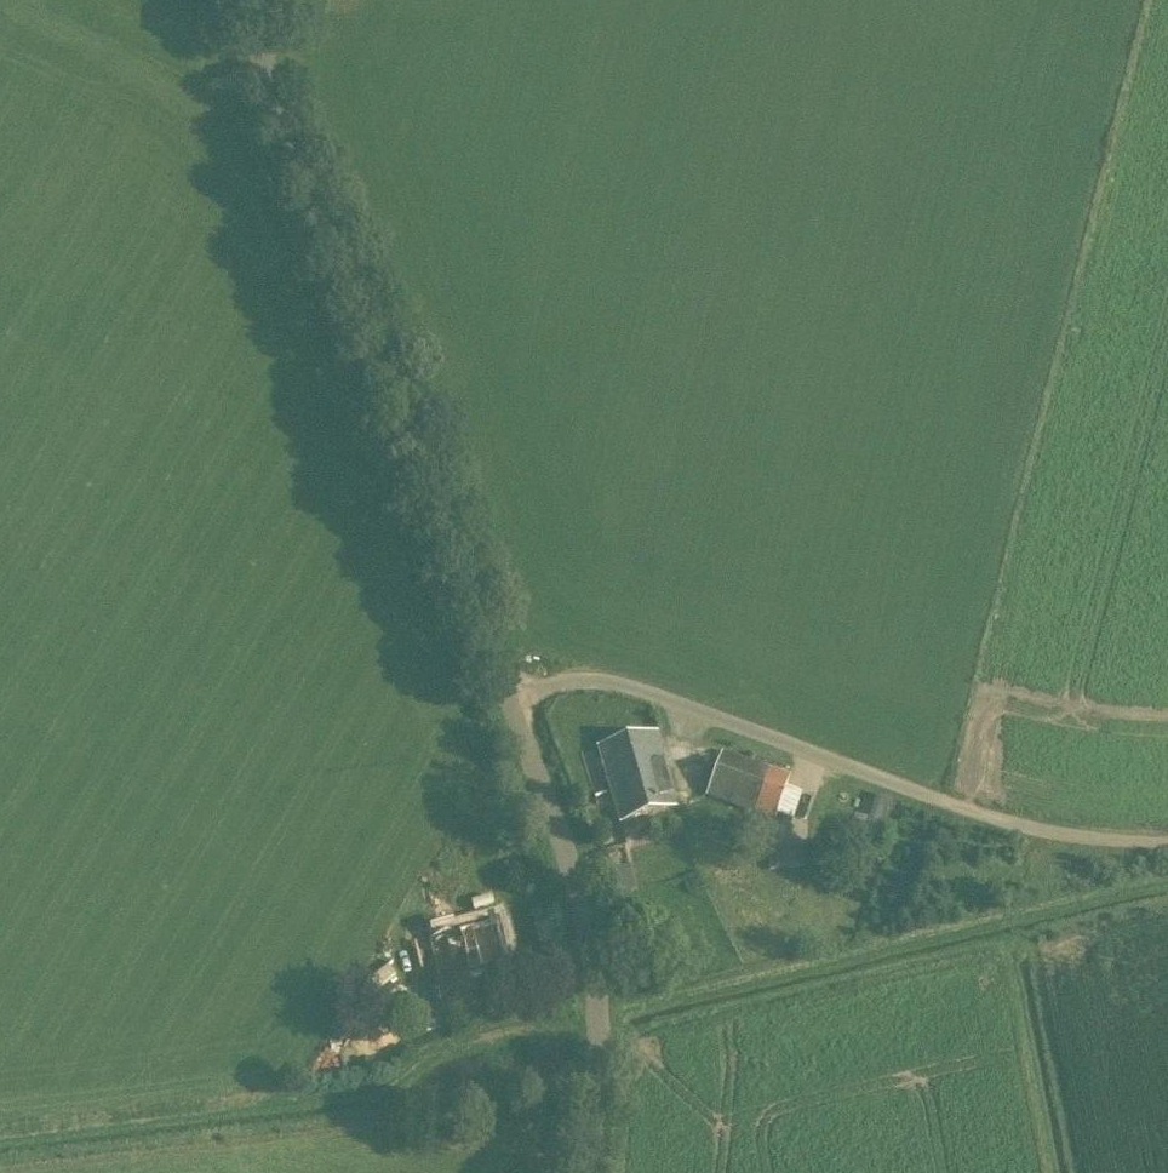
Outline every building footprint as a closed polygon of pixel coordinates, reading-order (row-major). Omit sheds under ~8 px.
[(618,825),(677,808),(657,734),(598,750),(618,825)] [(774,822),(790,775),(722,754),(705,799),(774,822)] [(896,802),(870,791),(852,834),(879,845),(896,802)] [(802,867),(800,848),(765,852),(767,871),(802,867)] [(496,923),(457,933),(426,941),(428,948),(407,954),(417,990),(438,985),(441,998),(472,990),(468,975),(507,965),(496,923)]
